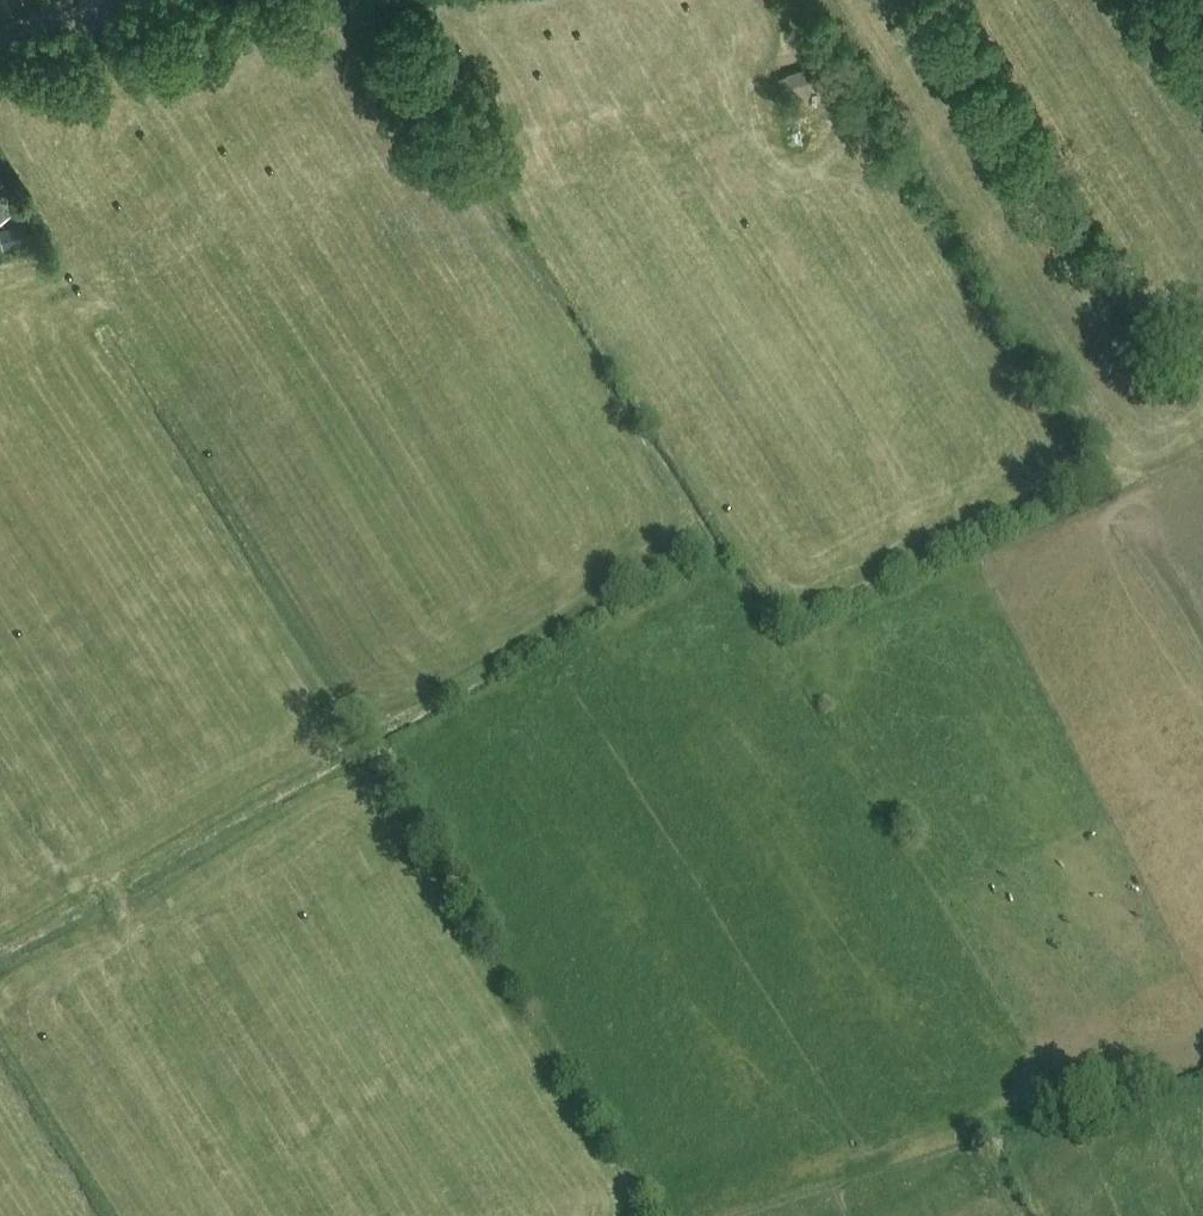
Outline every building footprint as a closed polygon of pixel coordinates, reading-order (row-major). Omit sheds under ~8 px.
[(805,71),(778,78),(785,101),(812,93),(805,71)] [(12,212),(3,182),(0,183),(0,216),(12,212)] [(0,228),(0,237),(2,246),(30,239),(25,222),(0,228)]
